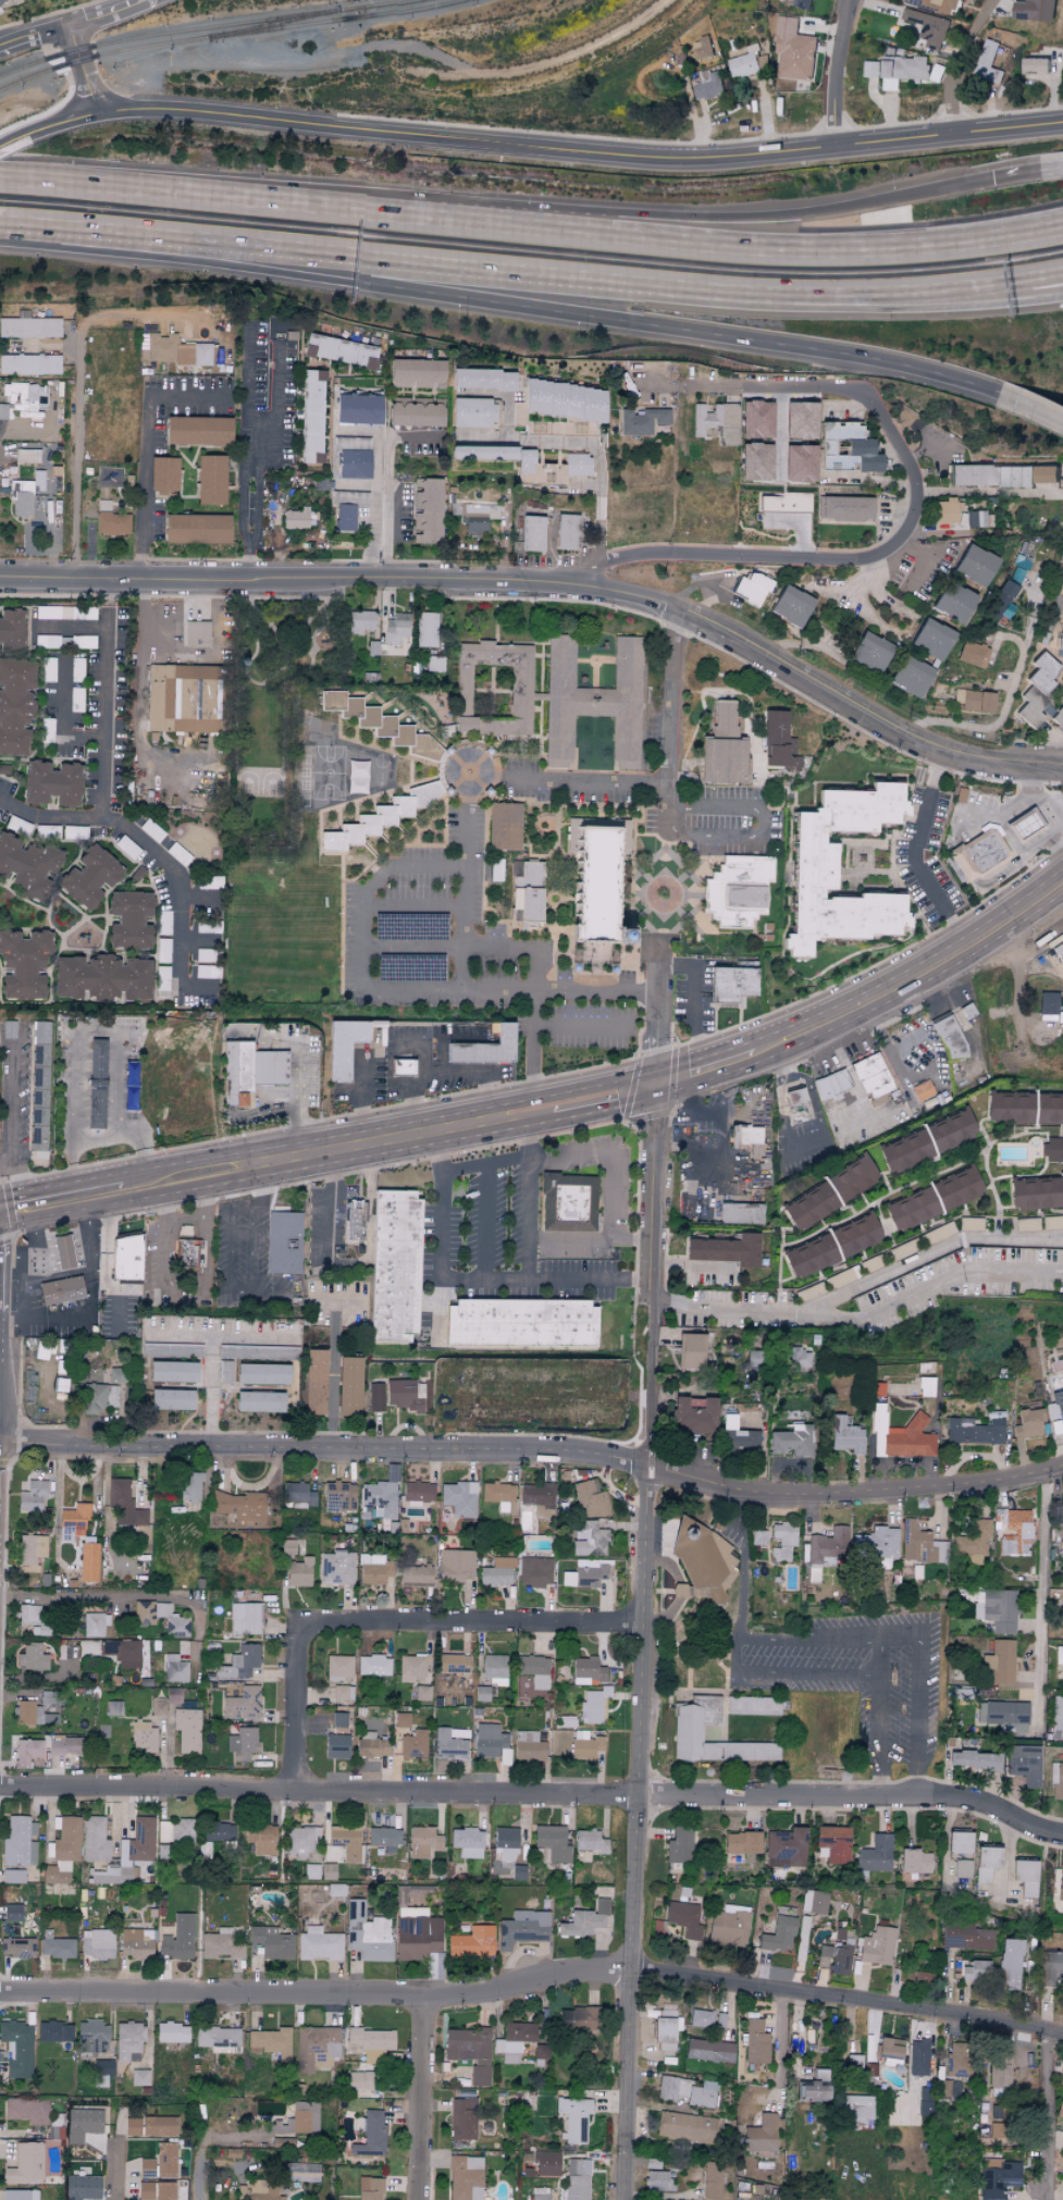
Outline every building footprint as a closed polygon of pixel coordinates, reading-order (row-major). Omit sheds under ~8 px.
[(813,0),(795,0),(794,4),(812,8),(813,0)] [(904,0),(956,13),(959,0),(904,0)] [(1057,0),(1016,0),(1015,17),(1056,19),(1057,0)] [(926,46),(942,49),(950,17),(905,7),(903,17),(923,22),(920,36),(928,38),(926,46)] [(779,76),(815,78),(818,34),(777,31),(776,51),(780,51),(779,76)] [(694,39),(698,57),(715,54),(711,35),(694,39)] [(994,79),(997,67),(994,66),(1000,40),(985,36),(975,74),(994,79)] [(733,76),(762,72),(758,42),(748,44),(749,54),(730,56),(733,76)] [(884,88),(900,89),(901,77),(930,78),(930,56),(885,55),(884,88)] [(1052,57),(1024,56),(1024,71),(1051,72),(1052,57)] [(881,76),(881,60),(866,59),(866,75),(881,76)] [(931,77),(941,81),(947,65),(936,62),(931,77)] [(711,79),(694,83),(698,100),(727,92),(721,69),(709,72),(711,79)] [(60,318),(29,318),(29,310),(17,311),(17,318),(0,318),(0,338),(60,337),(60,318)] [(211,364),(211,343),(177,343),(177,334),(166,333),(166,335),(141,335),(140,363),(211,364)] [(302,357),(373,368),(377,346),(306,335),(302,357)] [(58,375),(58,355),(0,355),(0,375),(58,375)] [(445,361),(391,359),(390,387),(412,387),(412,388),(433,388),(444,389),(445,361)] [(299,463),(321,463),(323,371),(301,370),(299,463)] [(515,390),(515,371),(452,370),(451,389),(515,390)] [(563,381),(524,381),(524,416),(564,415),(563,381)] [(3,384),(3,396),(10,396),(11,412),(37,411),(36,391),(27,391),(27,383),(3,384)] [(605,422),(605,388),(565,387),(564,421),(605,422)] [(380,425),(380,396),(335,394),(334,424),(380,425)] [(442,427),(443,399),(437,399),(436,405),(430,405),(430,398),(411,398),(389,398),(389,426),(442,427)] [(494,399),(452,398),(451,427),(493,427),(494,399)] [(512,425),(524,425),(524,402),(512,403),(512,425)] [(773,402),(741,402),(740,439),(772,440),(773,402)] [(816,403),(785,402),(784,438),(815,439),(816,403)] [(713,404),(712,413),(704,413),(704,405),(692,404),(692,438),(703,438),(703,429),(719,429),(718,446),(736,446),(737,405),(713,404)] [(669,410),(641,409),(641,416),(631,416),(631,410),(620,410),(619,436),(651,437),(651,425),(669,425),(669,410)] [(165,444),(230,445),(231,418),(166,417),(165,444)] [(821,469),(853,469),(853,472),(881,472),(881,455),(872,455),(872,439),(860,439),(860,423),(821,423),(821,469)] [(771,444),(740,444),(740,482),(771,482),(771,444)] [(815,484),(815,446),(784,445),(784,484),(815,484)] [(515,447),(450,447),(450,460),(515,460),(515,447)] [(39,464),(39,450),(15,449),(15,464),(39,464)] [(534,450),(517,450),(516,484),(563,485),(564,464),(533,464),(534,450)] [(338,451),(337,478),(368,479),(369,451),(338,451)] [(590,476),(590,454),(564,454),(564,477),(590,476)] [(197,505),(224,505),(225,456),(197,456),(197,505)] [(178,458),(150,458),(150,492),(177,493),(178,458)] [(1060,466),(951,465),(950,486),(1037,486),(1037,481),(1060,482),(1060,466)] [(31,518),(32,491),(43,492),(44,475),(33,474),(32,481),(11,481),(10,518),(31,518)] [(442,479),(414,479),(414,489),(413,533),(413,543),(440,544),(442,479)] [(760,496),(760,511),(809,512),(810,493),(781,492),(781,496),(760,496)] [(872,521),(872,498),(821,497),(821,520),(872,521)] [(957,524),(956,497),(946,498),(946,501),(933,502),(934,524),(957,524)] [(111,511),(111,500),(98,500),(98,511),(111,511)] [(465,537),(477,537),(477,531),(486,531),(487,504),(451,503),(451,514),(460,514),(460,523),(465,523),(465,537)] [(354,532),(355,505),(336,505),(335,531),(354,532)] [(283,528),(317,528),(318,512),(308,511),(308,509),(283,509),(283,528)] [(991,512),(967,512),(967,528),(991,527),(991,512)] [(95,534),(128,534),(129,514),(96,513),(95,534)] [(164,543),(229,544),(229,515),(164,514),(164,543)] [(577,551),(579,515),(557,514),(556,550),(577,551)] [(544,517),(523,516),(521,552),(543,552),(544,517)] [(1029,545),(1021,542),(1012,565),(1015,566),(1008,582),(1019,586),(1032,554),(1026,552),(1029,545)] [(997,560),(967,544),(953,572),(983,588),(997,560)] [(747,580),(740,576),(732,595),(759,608),(771,581),(750,572),(747,580)] [(977,597),(947,580),(931,609),(961,626),(977,597)] [(768,613),(798,629),(814,601),(784,585),(768,613)] [(96,620),(96,607),(35,606),(35,619),(96,620)] [(24,652),(23,611),(0,611),(0,652),(24,652)] [(348,634),(363,634),(363,629),(374,629),(374,612),(349,611),(348,634)] [(409,614),(392,613),(392,620),(385,620),(384,645),(399,645),(400,637),(408,637),(409,614)] [(437,613),(416,613),(415,647),(436,648),(437,613)] [(910,646),(939,662),(955,634),(925,618),(910,646)] [(208,648),(209,622),(185,622),(184,647),(208,648)] [(848,658),(878,675),(893,647),(863,631),(848,658)] [(59,636),(35,635),(35,648),(59,648),(59,636)] [(642,637),(615,636),(613,689),(574,688),(576,635),(548,635),(547,694),(539,694),(539,700),(546,700),(545,768),(572,769),(573,715),(612,716),(611,761),(616,761),(616,770),(638,770),(642,637)] [(997,652),(963,640),(957,659),(990,671),(997,652)] [(510,718),(456,717),(455,734),(530,736),(531,700),(532,700),(533,646),(493,645),(493,643),(458,642),(456,715),(471,716),(473,665),(511,666),(510,718)] [(1032,730),(1043,718),(1037,712),(1048,701),(1043,696),(1054,684),(1048,679),(1059,668),(1042,652),(1031,663),(1037,669),(1026,680),(1031,685),(1020,696),(1026,702),(1015,714),(1032,730)] [(918,699),(933,671),(903,654),(888,683),(918,699)] [(443,672),(444,657),(426,657),(426,672),(443,672)] [(0,659),(0,755),(26,756),(27,728),(29,728),(31,691),(33,691),(34,661),(0,659)] [(147,732),(213,733),(215,667),(148,665),(147,732)] [(960,710),(991,714),(994,694),(978,692),(955,689),(953,703),(961,704),(960,710)] [(439,759),(439,746),(428,745),(428,735),(412,734),(413,725),(395,725),(396,716),(379,716),(379,707),(362,706),(362,698),(345,697),(346,691),(321,691),(321,710),(340,711),(340,718),(357,719),(357,728),(374,728),(374,737),(390,738),(390,747),(408,747),(407,758),(439,759)] [(735,701),(713,701),(712,738),(702,738),(701,784),(749,785),(750,763),(745,763),(746,738),(734,738),(735,701)] [(1062,727),(1062,704),(1048,719),(1060,731),(1062,727)] [(788,712),(765,711),(764,768),(801,769),(801,756),(795,756),(796,739),(787,739),(788,712)] [(303,768),(303,766),(313,766),(314,747),(295,747),(294,767),(303,768)] [(79,808),(82,765),(53,763),(25,761),(22,804),(50,806),(79,808)] [(347,793),(366,794),(367,762),(348,761),(347,793)] [(908,928),(903,892),(824,902),(822,892),(838,890),(832,844),(825,846),(824,837),(876,830),(875,826),(897,823),(896,818),(906,817),(902,782),(871,786),(872,788),(818,795),(820,811),(786,815),(802,933),(783,936),(787,960),(811,957),(810,945),(898,933),(897,929),(908,928)] [(373,816),(357,815),(356,825),(340,825),(340,833),(320,833),(320,851),(346,852),(346,846),(362,846),(362,836),(379,836),(379,827),(396,827),(396,818),(413,819),(413,808),(431,808),(431,797),(439,797),(439,785),(407,785),(407,797),(390,797),(390,807),(373,806),(373,816)] [(520,851),(521,804),(490,803),(488,850),(520,851)] [(1014,842),(1042,830),(1033,810),(1005,823),(1014,842)] [(947,853),(963,882),(1006,859),(990,829),(947,853)] [(4,878),(10,881),(23,889),(22,896),(36,899),(42,891),(46,869),(54,870),(63,856),(64,853),(56,851),(26,845),(24,848),(0,833),(0,875),(4,878)] [(74,865),(72,864),(55,886),(88,912),(105,892),(106,893),(125,870),(92,843),(74,865)] [(772,857),(720,856),(720,873),(710,873),(710,880),(703,879),(702,914),(709,914),(709,921),(716,922),(716,929),(749,929),(749,920),(762,920),(762,882),(771,882),(772,857)] [(503,881),(502,859),(490,860),(491,882),(503,881)] [(542,863),(521,862),(521,877),(512,877),(512,910),(519,910),(519,922),(541,922),(542,863)] [(150,948),(150,924),(142,924),(142,915),(151,915),(151,893),(109,893),(109,914),(117,914),(117,923),(108,923),(108,948),(150,948)] [(44,998),(44,975),(35,975),(35,968),(43,968),(43,951),(51,951),(51,931),(26,930),(26,938),(18,938),(18,930),(0,930),(0,953),(2,953),(2,970),(2,998),(44,998)] [(1051,949),(1062,968),(1062,942),(1051,949)] [(196,961),(213,961),(213,949),(196,949),(196,961)] [(150,959),(121,958),(121,956),(85,955),(85,957),(55,956),(54,996),(84,997),(83,1000),(112,1001),(112,994),(122,995),(121,998),(149,999),(150,959)] [(217,978),(218,966),(196,965),(195,977),(217,978)] [(757,998),(757,970),(710,969),(709,1004),(735,1005),(735,997),(757,998)] [(1057,1016),(1057,993),(1039,993),(1038,1015),(1057,1016)] [(931,1023),(949,1062),(968,1052),(949,1014),(931,1023)] [(3,1037),(16,1038),(16,1021),(3,1020),(3,1037)] [(329,1082),(349,1082),(350,1042),(369,1042),(370,1021),(330,1020),(329,1082)] [(49,1021),(33,1021),(31,1152),(48,1152),(49,1021)] [(496,1043),(447,1042),(447,1061),(513,1063),(514,1021),(497,1021),(496,1043)] [(87,1128),(103,1128),(105,1039),(89,1038),(87,1128)] [(251,1051),(251,1041),(224,1041),(224,1106),(247,1106),(247,1099),(251,1099),(251,1084),(286,1084),(286,1050),(251,1051)] [(867,1100),(894,1089),(878,1051),(851,1062),(867,1100)] [(391,1059),(391,1075),(415,1075),(415,1059),(391,1059)] [(812,1079),(819,1099),(851,1089),(844,1069),(812,1079)] [(911,1087),(918,1102),(935,1095),(928,1080),(911,1087)] [(788,1105),(805,1103),(803,1088),(786,1090),(788,1105)] [(1032,1122),(1033,1093),(986,1092),(986,1121),(1032,1122)] [(1062,1123),(1062,1093),(1035,1093),(1034,1123),(1062,1123)] [(925,1123),(934,1152),(977,1139),(967,1109),(925,1123)] [(762,1126),(730,1126),(730,1146),(762,1146),(762,1126)] [(887,1174),(933,1155),(922,1128),(897,1138),(895,1134),(875,1142),(887,1174)] [(1062,1162),(1062,1137),(1043,1137),(1043,1161),(1062,1162)] [(825,1176),(841,1203),(879,1180),(863,1154),(825,1176)] [(930,1181),(941,1209),(983,1194),(973,1165),(930,1181)] [(596,1175),(542,1174),(541,1230),(595,1232),(596,1175)] [(1011,1208),(1060,1207),(1060,1177),(1010,1178),(1011,1208)] [(798,1232),(839,1206),(822,1180),(781,1207),(798,1232)] [(940,1213),(929,1185),(883,1204),(895,1232),(940,1213)] [(414,1190),(374,1189),(371,1341),(410,1342),(410,1333),(417,1333),(419,1198),(414,1198),(414,1190)] [(344,1240),(362,1240),(363,1201),(346,1200),(344,1240)] [(720,1223),(763,1224),(763,1204),(720,1203),(720,1223)] [(302,1212),(268,1211),(266,1273),(300,1274),(302,1212)] [(842,1257),(883,1240),(871,1212),(830,1229),(842,1257)] [(1042,1229),(1062,1228),(1062,1215),(1042,1215),(1042,1229)] [(982,1230),(982,1217),(959,1217),(959,1230),(982,1230)] [(1015,1218),(1015,1231),(1038,1230),(1037,1217),(1015,1218)] [(925,1246),(956,1232),(950,1220),(920,1235),(925,1246)] [(176,1266),(198,1267),(198,1239),(190,1239),(190,1225),(177,1225),(176,1266)] [(758,1267),(759,1233),(737,1232),(737,1240),(685,1239),(685,1260),(736,1261),(736,1266),(758,1267)] [(793,1279),(839,1260),(827,1232),(781,1251),(793,1279)] [(56,1269),(73,1268),(70,1235),(53,1236),(56,1269)] [(111,1279),(141,1280),(142,1236),(112,1235),(111,1279)] [(889,1249),(894,1261),(921,1248),(916,1237),(889,1249)] [(860,1262),(865,1273),(883,1265),(879,1254),(860,1262)] [(38,1283),(42,1306),(84,1298),(80,1275),(38,1283)] [(589,1300),(454,1298),(454,1305),(446,1305),(446,1344),(597,1347),(598,1306),(589,1306),(589,1300)] [(677,1367),(704,1367),(705,1334),(678,1333),(677,1367)] [(218,1358),(242,1358),(242,1345),(218,1345),(218,1358)] [(811,1352),(800,1352),(800,1347),(790,1346),(789,1367),(811,1367),(811,1352)] [(326,1349),(306,1349),(304,1414),(324,1415),(326,1349)] [(746,1367),(761,1367),(761,1350),(746,1350),(746,1367)] [(338,1415),(360,1416),(361,1357),(339,1356),(338,1415)] [(148,1381),(196,1382),(196,1362),(149,1361),(148,1381)] [(288,1385),(289,1364),(237,1363),(236,1383),(288,1385)] [(127,1382),(127,1368),(109,1368),(109,1383),(127,1382)] [(919,1396),(934,1396),(934,1377),(919,1377),(919,1396)] [(386,1381),(386,1410),(424,1410),(423,1380),(386,1381)] [(384,1412),(384,1383),(369,1383),(369,1412),(384,1412)] [(82,1385),(83,1414),(101,1413),(101,1407),(118,1407),(117,1384),(82,1385)] [(149,1409),(193,1410),(193,1390),(150,1389),(149,1409)] [(1048,1420),(1058,1418),(1059,1425),(1062,1424),(1062,1390),(1050,1392),(1052,1403),(1045,1404),(1048,1420)] [(235,1411),(285,1412),(285,1392),(236,1392),(235,1411)] [(717,1397),(700,1397),(700,1399),(690,1399),(689,1396),(672,1396),(672,1433),(717,1433),(717,1397)] [(934,1456),(934,1433),(923,1433),(924,1414),(910,1413),(910,1428),(884,1427),(884,1403),(872,1403),(871,1430),(875,1430),(875,1441),(882,1441),(882,1455),(934,1456)] [(1019,1425),(1012,1425),(1013,1439),(1043,1435),(1040,1408),(1018,1410),(1019,1425)] [(944,1443),(1002,1444),(1003,1412),(990,1411),(990,1426),(971,1425),(972,1418),(945,1418),(944,1443)] [(736,1414),(723,1413),(722,1451),(758,1452),(759,1431),(735,1430),(736,1414)] [(844,1414),(832,1414),(831,1448),(851,1449),(851,1454),(863,1455),(863,1427),(843,1426),(844,1414)] [(769,1453),(790,1453),(790,1456),(811,1456),(811,1424),(791,1424),(791,1431),(769,1431),(769,1453)] [(182,1501),(201,1501),(201,1473),(182,1473),(182,1501)] [(609,1513),(605,1490),(597,1492),(594,1478),(572,1483),(579,1519),(609,1513)] [(116,1508),(116,1525),(147,1525),(147,1510),(133,1510),(133,1500),(129,1500),(129,1479),(108,1479),(108,1508),(116,1508)] [(18,1492),(17,1510),(44,1511),(45,1480),(27,1480),(27,1492),(18,1492)] [(355,1482),(324,1483),(324,1511),(355,1511),(355,1482)] [(434,1483),(403,1482),(403,1501),(434,1502),(434,1483)] [(452,1505),(452,1517),(476,1517),(476,1483),(441,1482),(440,1505),(452,1505)] [(315,1492),(307,1492),(307,1483),(283,1483),(283,1501),(291,1502),(291,1507),(315,1507),(315,1492)] [(481,1483),(481,1501),(498,1501),(498,1512),(508,1513),(508,1502),(514,1502),(514,1483),(481,1483)] [(520,1484),(520,1508),(533,1508),(533,1517),(552,1517),(553,1484),(520,1484)] [(234,1521),(263,1521),(263,1494),(211,1493),(211,1513),(234,1513),(234,1521)] [(59,1541),(73,1542),(73,1536),(84,1536),(84,1521),(90,1521),(90,1503),(74,1503),(73,1510),(60,1510),(59,1541)] [(1000,1554),(1026,1553),(1026,1548),(1019,1548),(1019,1540),(1030,1540),(1030,1510),(1005,1510),(1006,1533),(999,1533),(1000,1554)] [(683,1584),(672,1583),(671,1594),(675,1596),(685,1598),(687,1593),(692,1596),(705,1597),(717,1604),(721,1604),(723,1602),(724,1591),(735,1571),(732,1569),(737,1560),(729,1555),(731,1544),(682,1515),(677,1515),(671,1555),(686,1563),(683,1584)] [(902,1561),(936,1562),(936,1542),(930,1542),(930,1532),(916,1531),(917,1518),(903,1518),(902,1561)] [(951,1537),(951,1556),(967,1556),(967,1564),(981,1564),(981,1555),(988,1555),(988,1519),(972,1519),(972,1536),(951,1537)] [(573,1555),(606,1555),(607,1528),(596,1528),(597,1520),(580,1520),(580,1529),(573,1529),(573,1555)] [(796,1523),(772,1522),(771,1538),(779,1539),(778,1548),(772,1548),(772,1561),(790,1562),(790,1547),(796,1547),(796,1523)] [(808,1535),(808,1583),(819,1583),(820,1562),(847,1563),(847,1525),(831,1525),(831,1535),(808,1535)] [(853,1535),(853,1556),(897,1557),(897,1527),(871,1527),(871,1535),(853,1535)] [(766,1545),(767,1530),(752,1529),(751,1545),(766,1545)] [(46,1558),(46,1536),(19,1535),(18,1572),(35,1572),(35,1558),(46,1558)] [(80,1582),(96,1583),(98,1537),(81,1537),(80,1582)] [(296,1540),(281,1539),(281,1554),(295,1555),(296,1540)] [(474,1550),(440,1549),(439,1582),(464,1583),(464,1578),(474,1579),(474,1550)] [(320,1584),(354,1585),(355,1550),(332,1550),(332,1554),(321,1553),(320,1584)] [(359,1583),(384,1584),(384,1576),(393,1576),(393,1556),(360,1555),(359,1583)] [(286,1586),(311,1587),(312,1556),(302,1556),(302,1563),(287,1562),(286,1586)] [(479,1584),(512,1585),(513,1557),(492,1557),(492,1568),(479,1567),(479,1584)] [(518,1585),(551,1586),(552,1558),(519,1557),(518,1585)] [(574,1572),(561,1571),(560,1586),(597,1587),(598,1579),(607,1580),(608,1561),(575,1560),(574,1572)] [(400,1582),(431,1583),(432,1566),(401,1565),(400,1582)] [(972,1620),(992,1620),(991,1633),(1015,1634),(1017,1591),(981,1589),(981,1603),(973,1603),(972,1620)] [(164,1636),(189,1636),(189,1616),(170,1616),(170,1602),(134,1602),(134,1624),(154,1624),(154,1617),(165,1617),(164,1636)] [(230,1603),(230,1634),(259,1634),(259,1603),(230,1603)] [(38,1624),(38,1606),(19,1605),(18,1623),(38,1624)] [(49,1636),(50,1613),(39,1613),(38,1636),(49,1636)] [(83,1637),(104,1637),(104,1627),(109,1627),(109,1613),(83,1613),(83,1637)] [(1014,1640),(991,1639),(991,1656),(981,1655),(981,1669),(991,1669),(991,1684),(1013,1685),(1014,1640)] [(99,1641),(99,1655),(112,1655),(112,1662),(140,1661),(140,1640),(99,1641)] [(16,1654),(16,1670),(48,1671),(48,1654),(41,1654),(41,1644),(23,1643),(22,1654),(16,1654)] [(215,1666),(215,1678),(249,1678),(250,1667),(259,1668),(259,1643),(238,1643),(238,1654),(230,1654),(229,1666),(215,1666)] [(163,1681),(187,1681),(187,1662),(178,1661),(178,1654),(164,1653),(163,1681)] [(468,1675),(469,1655),(438,1654),(437,1674),(468,1675)] [(506,1686),(507,1655),(482,1655),(482,1678),(491,1678),(491,1686),(506,1686)] [(353,1656),(327,1656),(326,1679),(353,1679),(353,1656)] [(391,1656),(358,1656),(357,1675),(390,1675),(391,1656)] [(399,1681),(424,1682),(425,1656),(399,1656),(399,1681)] [(549,1657),(516,1657),(516,1674),(532,1674),(532,1690),(548,1690),(549,1657)] [(573,1657),(573,1684),(588,1684),(588,1680),(605,1681),(605,1667),(596,1667),(596,1658),(573,1657)] [(258,1685),(240,1685),(240,1698),(221,1697),(221,1718),(258,1719),(258,1685)] [(353,1700),(353,1686),(333,1685),(333,1700),(353,1700)] [(430,1701),(431,1686),(416,1685),(415,1700),(430,1701)] [(489,1687),(475,1686),(475,1701),(488,1701),(489,1687)] [(584,1691),(584,1702),(580,1701),(579,1723),(600,1724),(601,1698),(611,1698),(611,1686),(600,1686),(600,1691),(584,1691)] [(181,1688),(167,1688),(166,1702),(180,1703),(181,1688)] [(971,1698),(971,1689),(952,1689),(952,1699),(971,1698)] [(702,1743),(702,1724),(720,1724),(720,1695),(690,1695),(690,1703),(674,1703),(674,1760),(780,1760),(780,1743),(702,1743)] [(1062,1732),(1062,1697),(1053,1696),(1052,1732),(1062,1732)] [(165,1716),(166,1698),(151,1697),(151,1715),(165,1716)] [(727,1714),(780,1715),(780,1698),(727,1697),(727,1714)] [(106,1715),(121,1716),(121,1701),(107,1701),(106,1715)] [(977,1724),(1012,1725),(1012,1732),(1027,1732),(1028,1703),(978,1702),(977,1724)] [(15,1703),(15,1725),(58,1725),(58,1714),(41,1714),(41,1703),(15,1703)] [(200,1709),(173,1709),(172,1730),(178,1730),(178,1754),(199,1754),(200,1709)] [(332,1726),(347,1726),(347,1713),(332,1712),(332,1726)] [(409,1713),(395,1712),(395,1727),(409,1727),(409,1713)] [(156,1753),(156,1723),(131,1724),(131,1753),(156,1753)] [(508,1765),(509,1733),(498,1733),(498,1724),(475,1724),(474,1757),(499,1757),(499,1765),(508,1765)] [(226,1736),(226,1752),(232,1752),(232,1761),(249,1761),(249,1753),(256,1753),(256,1727),(236,1727),(236,1735),(226,1736)] [(435,1759),(466,1760),(466,1739),(468,1739),(468,1729),(435,1728),(435,1759)] [(413,1736),(401,1735),(400,1758),(425,1759),(427,1729),(413,1729),(413,1736)] [(537,1731),(515,1731),(515,1759),(545,1759),(545,1741),(537,1741),(537,1731)] [(604,1738),(587,1737),(587,1731),(572,1731),(571,1759),(594,1760),(594,1751),(603,1751),(604,1738)] [(349,1736),(326,1735),(325,1758),(348,1758),(349,1736)] [(48,1755),(78,1755),(79,1736),(49,1736),(48,1755)] [(43,1739),(15,1740),(15,1768),(30,1768),(30,1758),(43,1758),(43,1739)] [(386,1757),(387,1740),(356,1739),(356,1756),(386,1757)] [(1005,1775),(1024,1775),(1023,1788),(1040,1789),(1041,1746),(1006,1745),(1005,1775)] [(948,1752),(948,1767),(987,1767),(987,1773),(1001,1773),(1001,1753),(948,1752)] [(1062,1800),(1062,1763),(1050,1763),(1050,1800),(1062,1800)] [(36,1838),(36,1823),(28,1822),(28,1816),(8,1815),(7,1838),(2,1838),(1,1865),(35,1866),(36,1838)] [(80,1817),(53,1816),(52,1829),(58,1829),(58,1839),(52,1839),(52,1849),(51,1849),(51,1865),(43,1865),(43,1883),(70,1884),(70,1861),(79,1861),(80,1817)] [(109,1861),(109,1840),(103,1840),(104,1816),(83,1816),(82,1861),(109,1861)] [(154,1817),(133,1816),(132,1840),(119,1839),(118,1866),(104,1866),(104,1872),(91,1872),(91,1883),(117,1883),(117,1866),(134,1867),(134,1861),(153,1861),(154,1817)] [(157,1843),(193,1844),(193,1821),(158,1820),(157,1843)] [(203,1841),(234,1841),(234,1823),(204,1823),(203,1841)] [(253,1855),(276,1856),(276,1826),(245,1825),(245,1842),(253,1843),(253,1855)] [(358,1862),(359,1826),(328,1825),(327,1846),(344,1846),(343,1862),(358,1862)] [(533,1847),(549,1848),(548,1863),(570,1863),(570,1846),(564,1846),(565,1826),(534,1826),(533,1847)] [(666,1862),(691,1862),(690,1826),(672,1826),(672,1840),(666,1840),(666,1862)] [(286,1827),(286,1859),(315,1859),(315,1827),(286,1827)] [(434,1827),(409,1827),(409,1859),(428,1859),(428,1850),(442,1850),(442,1836),(433,1835),(434,1827)] [(493,1853),(499,1853),(499,1868),(512,1868),(512,1879),(524,1880),(524,1866),(516,1866),(517,1828),(494,1827),(493,1853)] [(790,1831),(765,1832),(766,1868),(806,1867),(805,1827),(790,1827),(790,1831)] [(826,1857),(826,1864),(849,1864),(850,1827),(816,1827),(816,1857),(826,1857)] [(400,1828),(368,1828),(368,1846),(400,1846),(400,1828)] [(450,1848),(459,1848),(459,1858),(482,1859),(483,1829),(450,1829),(450,1848)] [(607,1852),(608,1840),(598,1839),(599,1831),(575,1830),(574,1851),(607,1852)] [(971,1833),(948,1832),(947,1853),(970,1854),(971,1833)] [(760,1854),(760,1833),(724,1833),(724,1853),(760,1854)] [(856,1849),(856,1870),(891,1871),(891,1834),(872,1834),(872,1849),(856,1849)] [(157,1861),(169,1861),(169,1845),(157,1844),(157,1861)] [(1000,1869),(1000,1848),(976,1847),(975,1884),(989,1884),(990,1869),(1000,1869)] [(900,1873),(930,1874),(931,1851),(900,1850),(900,1873)] [(954,1878),(970,1878),(971,1860),(954,1860),(954,1878)] [(1021,1882),(1021,1898),(1036,1898),(1037,1861),(1012,1861),(1011,1882),(1021,1882)] [(335,1864),(322,1863),(322,1880),(335,1880),(335,1864)] [(24,1883),(24,1869),(2,1870),(2,1883),(24,1883)] [(328,1896),(345,1896),(345,1884),(328,1884),(328,1896)] [(801,1913),(827,1914),(828,1892),(802,1891),(801,1913)] [(347,1950),(360,1950),(360,1961),(391,1961),(392,1919),(364,1918),(364,1899),(347,1899),(347,1950)] [(570,1911),(570,1923),(557,1923),(557,1936),(591,1936),(591,1929),(607,1929),(607,1899),(595,1899),(595,1911),(570,1911)] [(699,1941),(702,1925),(696,1924),(699,1906),(667,1901),(664,1923),(684,1926),(682,1938),(699,1941)] [(21,1904),(4,1904),(4,1921),(21,1922),(21,1904)] [(720,1912),(709,1911),(707,1943),(747,1946),(749,1907),(720,1905),(720,1912)] [(397,1960),(428,1960),(428,1952),(442,1953),(442,1918),(427,1917),(427,1908),(397,1908),(397,1960)] [(499,1920),(498,1952),(511,1952),(511,1941),(548,1941),(549,1911),(512,1911),(512,1921),(499,1920)] [(173,1936),(159,1936),(160,1958),(193,1957),(192,1913),(173,1914),(173,1936)] [(795,1917),(774,1915),(772,1935),(759,1934),(757,1948),(792,1952),(795,1917)] [(941,1948),(993,1949),(993,1929),(972,1929),(972,1925),(941,1924),(941,1948)] [(494,1925),(470,1925),(470,1935),(448,1935),(448,1955),(493,1956),(494,1925)] [(890,1966),(895,1928),(872,1925),(870,1938),(861,1936),(858,1961),(890,1966)] [(293,1960),(293,1934),(276,1934),(276,1927),(249,1926),(248,1946),(261,1946),(261,1959),(293,1960)] [(298,1960),(343,1960),(342,1933),(321,1934),(321,1926),(305,1926),(305,1933),(298,1933),(298,1960)] [(201,1957),(244,1958),(244,1944),(235,1944),(235,1928),(217,1927),(217,1934),(202,1934),(201,1957)] [(74,1939),(51,1939),(51,1929),(41,1930),(41,1955),(50,1955),(50,1959),(74,1959),(74,1939)] [(114,1958),(113,1929),(87,1930),(88,1939),(80,1939),(80,1958),(114,1958)] [(120,1958),(153,1958),(153,1929),(120,1929),(120,1958)] [(34,1939),(0,1938),(0,1957),(34,1957),(34,1939)] [(1019,1991),(1021,1940),(1001,1939),(999,1990),(1019,1991)] [(819,1945),(818,1956),(830,1957),(828,1973),(848,1975),(851,1945),(833,1943),(832,1947),(819,1945)] [(1054,1986),(1054,1980),(1062,1980),(1062,1952),(1039,1952),(1039,1985),(1054,1986)] [(962,1967),(962,1983),(987,1983),(987,1961),(969,1961),(969,1967),(962,1967)] [(928,1983),(929,1974),(915,1972),(914,1981),(928,1983)] [(558,2009),(558,2032),(596,2031),(595,2007),(558,2009)] [(711,2029),(714,2012),(692,2009),(689,2025),(711,2029)] [(656,2018),(655,2051),(675,2051),(675,2029),(679,2029),(679,2011),(660,2010),(660,2018),(656,2018)] [(725,2013),(716,2013),(716,2027),(725,2027),(725,2013)] [(769,2034),(762,2034),(762,2019),(746,2018),(745,2064),(768,2064),(769,2034)] [(107,2053),(108,2026),(101,2026),(101,2021),(77,2020),(77,2052),(107,2053)] [(116,2023),(116,2062),(140,2061),(139,2043),(144,2043),(143,2022),(116,2023)] [(0,2023),(0,2042),(6,2042),(7,2078),(32,2078),(32,2023),(0,2023)] [(38,2042),(71,2042),(71,2023),(38,2023),(38,2042)] [(534,2042),(535,2023),(503,2023),(503,2040),(493,2039),(493,2053),(501,2053),(501,2064),(519,2064),(520,2042),(534,2042)] [(188,2043),(188,2024),(156,2024),(156,2043),(188,2043)] [(239,2027),(195,2028),(196,2047),(210,2047),(210,2053),(232,2053),(232,2047),(240,2047),(239,2027)] [(277,2031),(247,2032),(248,2053),(278,2052),(278,2062),(289,2062),(288,2027),(277,2027),(277,2031)] [(339,2058),(340,2028),(297,2027),(296,2074),(313,2074),(313,2067),(331,2067),(332,2058),(339,2058)] [(444,2060),(470,2060),(471,2087),(489,2087),(489,2029),(444,2029),(444,2060)] [(394,2030),(346,2030),(346,2044),(359,2044),(359,2051),(394,2050),(394,2030)] [(685,2058),(732,2064),(735,2044),(687,2038),(685,2058)] [(901,2064),(902,2040),(879,2039),(878,2063),(901,2064)] [(909,2076),(927,2076),(928,2041),(909,2040),(909,2076)] [(946,2077),(969,2078),(970,2044),(947,2043),(946,2077)] [(534,2061),(547,2061),(547,2045),(534,2045),(534,2061)] [(376,2063),(375,2051),(363,2052),(364,2064),(376,2063)] [(1010,2089),(1010,2054),(990,2054),(990,2089),(1010,2089)] [(93,2060),(93,2076),(112,2076),(112,2060),(93,2060)] [(797,2085),(798,2102),(830,2101),(829,2069),(814,2070),(814,2084),(797,2085)] [(131,2085),(149,2086),(150,2070),(131,2070),(131,2085)] [(348,2090),(364,2090),(363,2072),(348,2072),(348,2090)] [(677,2096),(687,2097),(688,2079),(659,2076),(657,2101),(676,2102),(677,2096)] [(700,2088),(689,2086),(686,2105),(713,2109),(717,2082),(702,2080),(700,2088)] [(948,2097),(951,2082),(940,2080),(937,2095),(948,2097)] [(932,2113),(933,2088),(919,2088),(919,2113),(932,2113)] [(872,2122),(873,2096),(843,2095),(842,2121),(872,2122)] [(48,2126),(48,2099),(4,2098),(4,2119),(27,2120),(27,2125),(48,2126)] [(450,2139),(475,2140),(476,2099),(450,2099),(450,2139)] [(592,2099),(556,2099),(556,2113),(564,2113),(563,2143),(586,2143),(586,2114),(592,2114),(592,2099)] [(318,2133),(318,2101),(292,2102),(292,2119),(283,2119),(283,2121),(272,2121),(272,2134),(318,2133)] [(102,2110),(67,2109),(66,2145),(81,2146),(82,2133),(101,2133),(102,2110)] [(349,2155),(385,2156),(385,2124),(382,2124),(382,2111),(364,2110),(364,2119),(353,2118),(353,2131),(363,2131),(363,2145),(349,2145),(349,2155)] [(714,2144),(717,2119),(660,2111),(657,2137),(714,2144)] [(743,2127),(742,2151),(775,2152),(776,2114),(759,2113),(759,2128),(743,2127)] [(125,2117),(125,2136),(174,2137),(175,2118),(125,2117)] [(272,2147),(292,2148),(292,2139),(272,2138),(272,2147)] [(16,2142),(15,2168),(3,2168),(2,2184),(42,2184),(42,2143),(16,2142)] [(175,2143),(156,2143),(157,2178),(176,2178),(175,2143)] [(534,2176),(559,2176),(560,2153),(534,2153),(534,2176)] [(450,2156),(449,2199),(481,2199),(482,2157),(450,2156)] [(139,2177),(154,2178),(155,2159),(140,2159),(139,2177)] [(567,2159),(566,2199),(588,2199),(590,2160),(567,2159)] [(660,2169),(660,2159),(646,2159),(646,2169),(660,2169)] [(1004,2186),(1020,2187),(1021,2161),(981,2160),(980,2199),(1003,2199),(1004,2186)] [(703,2199),(721,2199),(722,2163),(704,2162),(703,2199)] [(668,2172),(647,2171),(646,2191),(674,2191),(675,2182),(668,2182),(668,2172)] [(100,2177),(65,2176),(64,2199),(80,2199),(99,2199),(100,2177)] [(382,2178),(359,2178),(359,2199),(382,2199),(382,2178)] [(264,2186),(264,2180),(247,2180),(247,2186),(237,2186),(238,2199),(248,2199),(284,2199),(284,2196),(278,2196),(278,2186),(264,2186)] [(138,2182),(138,2199),(155,2199),(175,2199),(175,2183),(138,2182)] [(548,2188),(531,2188),(531,2199),(548,2199),(548,2188)] [(2,2190),(2,2199),(38,2199),(38,2190),(2,2190)]
